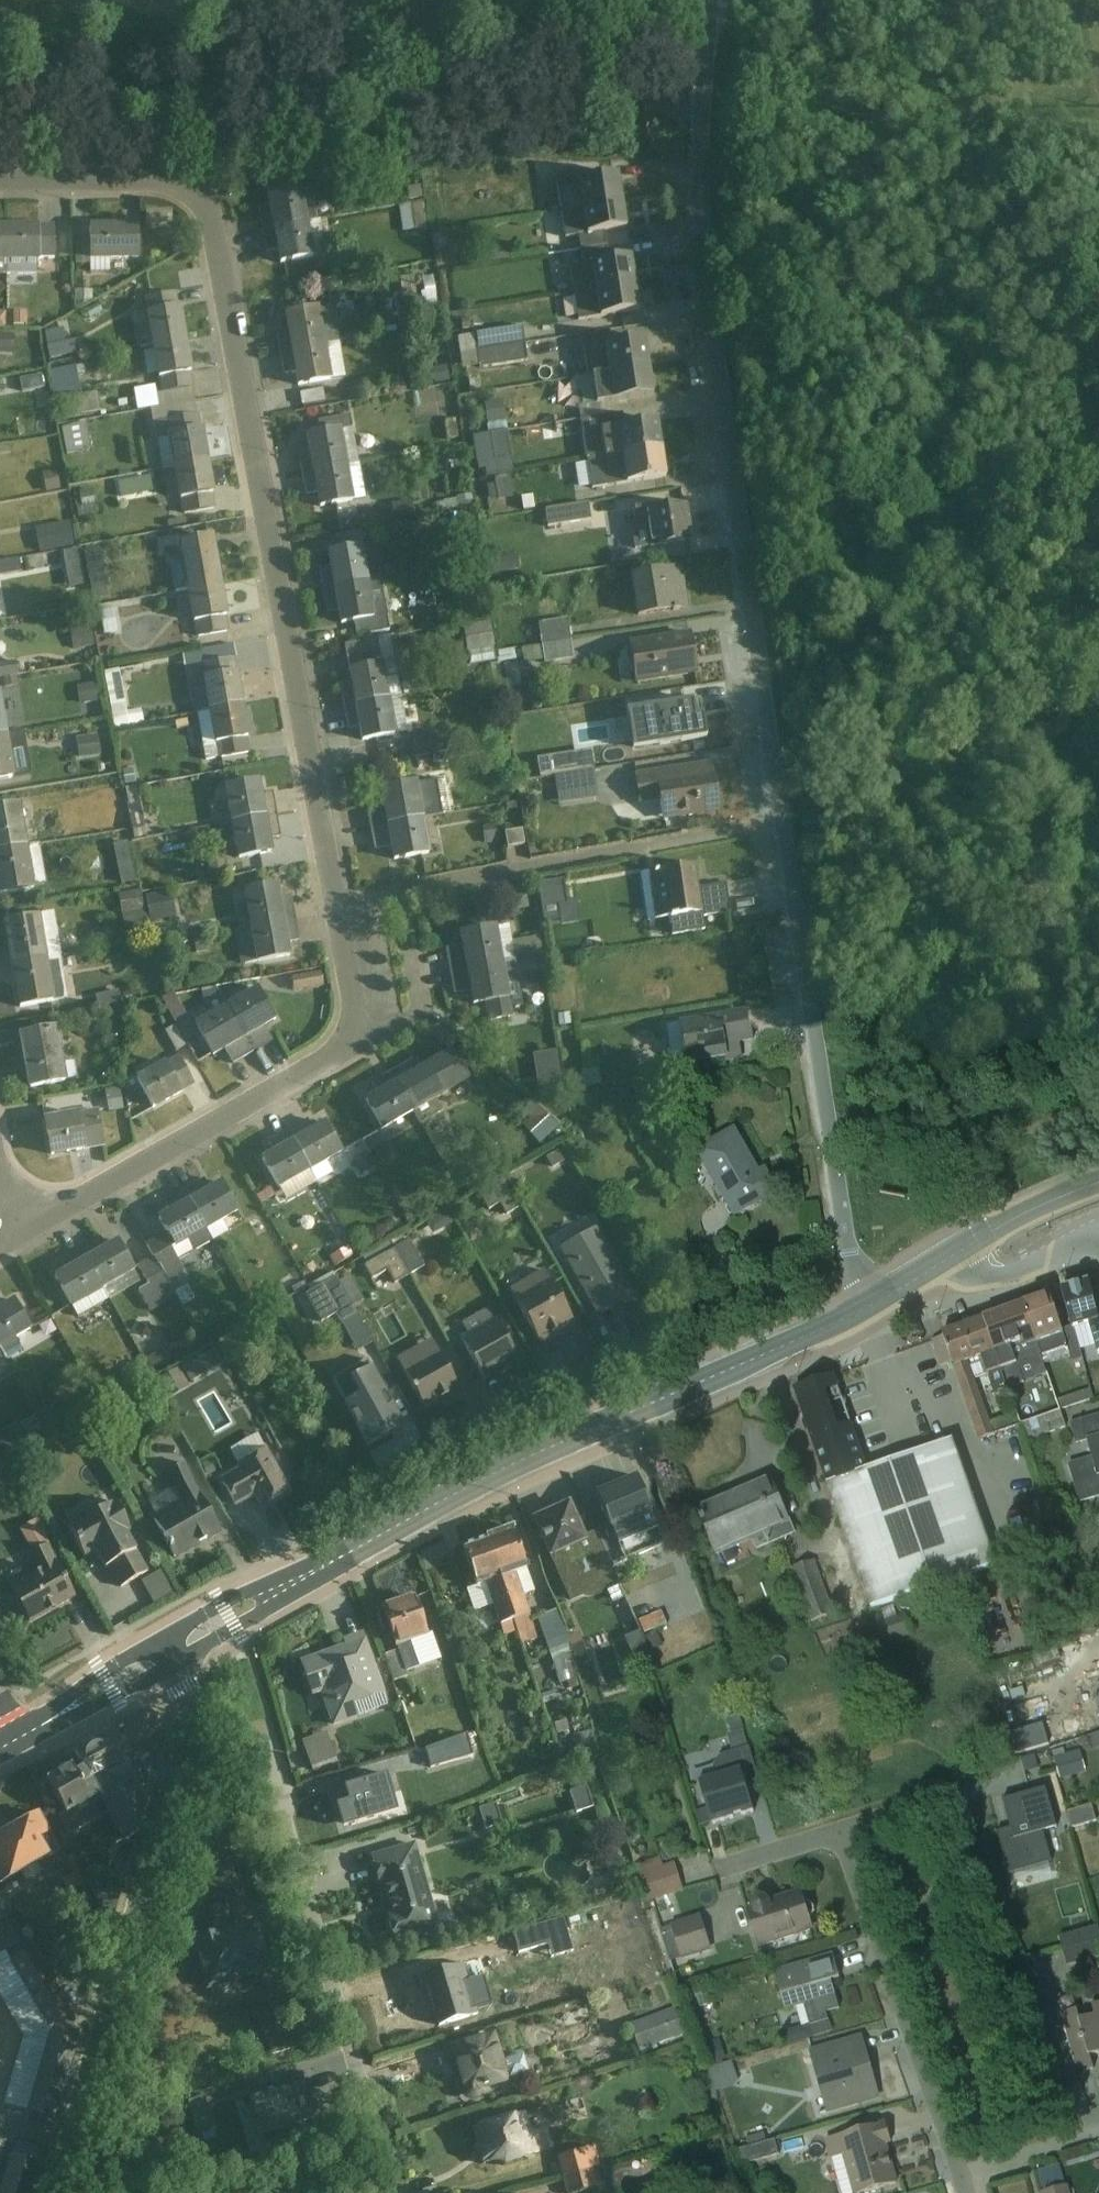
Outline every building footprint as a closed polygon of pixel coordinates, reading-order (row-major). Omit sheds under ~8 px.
[(557,187),(562,213),(628,201),(623,175),(557,187)] [(270,191),(277,228),(312,220),(305,184),(270,191)] [(567,238),(632,226),(628,201),(562,213),(567,238)] [(284,263),(320,256),(312,220),(277,228),(284,263)] [(94,265),(143,263),(142,223),(93,224),(94,265)] [(7,262),(57,261),(56,228),(6,229),(7,262)] [(571,267),(575,294),(641,284),(637,256),(571,267)] [(580,320),(645,309),(641,284),(575,294),(580,320)] [(147,313),(154,345),(192,337),(185,305),(147,313)] [(289,314),(296,352),(341,345),(334,306),(289,314)] [(0,312),(0,328),(18,329),(19,312),(0,312)] [(40,326),(40,312),(25,312),(25,326),(40,326)] [(75,330),(59,332),(63,362),(90,358),(88,342),(77,343),(75,330)] [(161,380),(199,372),(192,337),(154,345),(161,380)] [(27,338),(9,338),(9,362),(27,362),(27,338)] [(476,369),(541,368),(541,338),(476,338),(476,369)] [(586,349),(591,378),(657,366),(653,338),(586,349)] [(302,386),(346,379),(341,345),(296,352),(302,386)] [(595,404),(662,393),(657,366),(591,378),(595,404)] [(65,396),(95,392),(92,368),(62,371),(65,396)] [(172,389),(149,391),(151,415),(174,413),(172,389)] [(76,401),(78,419),(115,414),(113,396),(76,401)] [(519,407),(502,408),(503,434),(520,434),(519,407)] [(51,436),(50,413),(29,413),(30,436),(51,436)] [(588,463),(661,451),(656,423),(624,428),(622,415),(579,422),(586,464),(588,463)] [(69,421),(54,422),(55,438),(69,438),(69,421)] [(79,457),(106,454),(102,426),(75,429),(79,457)] [(169,437),(175,468),(214,460),(208,429),(169,437)] [(309,436),(315,469),(352,463),(346,430),(309,436)] [(496,463),(535,458),(533,436),(493,441),(496,463)] [(661,451),(588,463),(592,491),(665,480),(661,451)] [(181,501),(221,493),(214,460),(175,468),(181,501)] [(321,505),(357,499),(352,463),(315,469),(321,505)] [(54,473),(57,486),(71,483),(69,470),(54,473)] [(164,472),(132,477),(136,503),(168,499),(164,472)] [(505,487),(507,507),(535,504),(533,483),(505,487)] [(639,549),(698,541),(694,508),(634,516),(639,549)] [(563,514),(565,535),(607,530),(605,509),(563,514)] [(85,524),(51,524),(52,555),(85,554),(85,524)] [(182,546),(188,584),(227,577),(220,539),(182,546)] [(332,552),(339,587),(373,581),(367,546),(332,552)] [(113,551),(96,555),(107,601),(124,597),(113,551)] [(640,615),(687,609),(681,568),(634,574),(640,615)] [(194,622),(233,616),(227,577),(188,584),(194,622)] [(345,624),(379,618),(373,581),(339,587),(345,624)] [(131,611),(115,610),(115,634),(130,635),(131,611)] [(580,660),(573,611),(538,616),(545,665),(580,660)] [(505,645),(499,615),(443,624),(449,655),(505,645)] [(633,685),(697,675),(690,635),(626,645),(633,685)] [(352,672),(359,707),(394,700),(387,666),(352,672)] [(157,710),(144,713),(135,670),(118,674),(130,731),(160,724),(157,710)] [(203,680),(208,709),(250,701),(245,673),(203,680)] [(111,680),(93,681),(95,706),(113,704),(111,680)] [(12,736),(5,692),(0,693),(0,738),(12,736)] [(696,698),(619,708),(624,748),(701,738),(696,698)] [(366,743),(401,736),(394,700),(359,707),(366,743)] [(213,742),(256,735),(250,701),(208,709),(213,742)] [(90,740),(96,758),(115,751),(108,733),(90,740)] [(19,777),(12,736),(0,738),(0,781),(19,777)] [(557,781),(571,780),(573,806),(613,802),(609,755),(555,760),(557,781)] [(639,821),(717,809),(711,763),(633,775),(639,821)] [(227,785),(234,825),(273,819),(266,779),(227,785)] [(382,790),(389,827),(428,819),(421,782),(382,790)] [(158,815),(152,787),(139,789),(145,817),(158,815)] [(32,847),(25,803),(0,807),(0,852),(32,847)] [(241,862),(279,855),(273,819),(234,825),(241,862)] [(396,860),(435,852),(428,819),(389,827),(396,860)] [(144,844),(129,848),(138,889),(153,886),(144,844)] [(40,890),(32,847),(0,852),(0,889),(1,896),(40,890)] [(701,916),(726,913),(723,889),(699,892),(696,863),(635,869),(642,938),(703,932),(701,916)] [(246,892),(254,930),(291,923),(283,884),(246,892)] [(162,894),(166,924),(191,920),(186,891),(162,894)] [(157,892),(135,895),(140,936),(163,933),(157,892)] [(6,922),(13,965),(52,959),(45,916),(6,922)] [(260,962),(297,954),(291,923),(254,930),(260,962)] [(467,932),(472,967),(514,961),(509,927),(467,932)] [(20,1009),(59,1003),(52,959),(13,965),(20,1009)] [(477,1007),(519,1002),(514,961),(472,967),(477,1007)] [(258,984),(227,1005),(248,1036),(279,1015),(258,984)] [(198,1025),(218,1056),(248,1036),(227,1005),(198,1025)] [(690,1063),(759,1053),(753,1014),(684,1024),(690,1063)] [(29,1091),(72,1084),(63,1028),(21,1034),(29,1091)] [(422,1112),(458,1089),(437,1057),(401,1080),(422,1112)] [(139,1082),(157,1113),(188,1095),(170,1064),(139,1082)] [(422,1112),(401,1080),(368,1101),(389,1133),(422,1112)] [(53,1157),(103,1149),(97,1113),(47,1121),(53,1157)] [(316,1170),(347,1151),(328,1121),(298,1140),(316,1170)] [(699,1154),(738,1219),(779,1194),(739,1129),(699,1154)] [(316,1170),(298,1140),(265,1160),(283,1190),(316,1170)] [(367,1143),(374,1176),(390,1173),(387,1162),(402,1159),(399,1146),(387,1149),(385,1140),(367,1143)] [(214,1232),(245,1213),(225,1181),(195,1200),(214,1232)] [(214,1232),(195,1200),(164,1219),(183,1251),(214,1232)] [(602,1320),(642,1298),(603,1227),(563,1249),(602,1320)] [(107,1293),(141,1272),(121,1240),(88,1260),(107,1293)] [(387,1286),(409,1277),(412,1284),(442,1273),(431,1246),(379,1267),(387,1286)] [(107,1293),(88,1260),(57,1279),(76,1311),(107,1293)] [(372,1317),(343,1265),(317,1280),(347,1332),(372,1317)] [(545,1345),(579,1324),(548,1273),(514,1293),(545,1345)] [(1098,1326),(1098,1284),(1098,1282),(1070,1291),(1082,1331),(1098,1326)] [(1072,1334),(1060,1295),(1034,1303),(1047,1342),(1072,1334)] [(37,1337),(16,1301),(0,1310),(0,1349),(4,1356),(37,1337)] [(1004,1356),(1047,1342),(1034,1303),(992,1317),(1004,1356)] [(1004,1356),(992,1317),(947,1331),(960,1370),(1004,1356)] [(486,1382),(523,1362),(499,1320),(463,1340),(486,1382)] [(363,1330),(376,1355),(387,1350),(374,1325),(363,1330)] [(425,1409),(463,1389),(436,1339),(398,1359),(425,1409)] [(373,1447),(408,1428),(372,1361),(336,1381),(373,1447)] [(1057,1434),(1078,1429),(1074,1413),(1098,1406),(1098,1392),(1069,1399),(1062,1372),(1042,1377),(1057,1434)] [(947,1439),(872,1465),(841,1375),(799,1390),(872,1604),(989,1564),(947,1439)] [(265,1511),(296,1493),(269,1444),(220,1471),(240,1507),(258,1498),(265,1511)] [(180,1560),(224,1532),(184,1468),(166,1479),(179,1499),(152,1516),(180,1560)] [(631,1558),(670,1543),(643,1476),(604,1491),(631,1558)] [(720,1553),(794,1522),(775,1478),(701,1509),(720,1553)] [(556,1559),(593,1543),(574,1501),(537,1517),(556,1559)] [(121,1591),(145,1578),(124,1539),(135,1533),(120,1505),(72,1531),(88,1560),(101,1553),(121,1591)] [(509,1576),(534,1567),(520,1527),(494,1536),(509,1576)] [(509,1576),(494,1536),(468,1546),(482,1585),(509,1576)] [(35,1625),(83,1598),(54,1547),(6,1575),(35,1625)] [(813,1550),(786,1558),(803,1610),(829,1601),(813,1550)] [(409,1672),(442,1662),(422,1595),(388,1606),(409,1672)] [(599,1678),(579,1611),(553,1619),(573,1685),(599,1678)] [(659,1636),(683,1626),(677,1611),(653,1621),(659,1636)] [(333,1728),(391,1710),(367,1632),(342,1639),(345,1649),(301,1662),(312,1699),(323,1696),(333,1728)] [(658,1635),(641,1641),(651,1669),(669,1662),(658,1635)] [(158,1732),(148,1716),(138,1715),(113,1728),(139,1775),(158,1732)] [(748,1753),(765,1749),(755,1716),(739,1720),(748,1753)] [(101,1796),(139,1775),(113,1728),(75,1749),(84,1766),(101,1796)] [(325,1773),(352,1766),(344,1734),(317,1741),(325,1773)] [(101,1796),(84,1766),(49,1784),(65,1814),(77,1835),(112,1816),(101,1796)] [(742,1771),(699,1783),(711,1827),(755,1815),(742,1771)] [(1009,1827),(996,1831),(1008,1875),(1052,1863),(1045,1834),(1055,1827),(1045,1788),(1002,1800),(1009,1827)] [(66,1855),(45,1815),(0,1839),(0,1886),(1,1889),(66,1855)] [(393,1942),(439,1929),(415,1843),(369,1855),(393,1942)] [(671,1856),(636,1867),(647,1901),(682,1890),(671,1856)] [(763,1947),(816,1931),(803,1888),(750,1905),(763,1947)] [(210,1993),(276,1972),(257,1914),(192,1934),(210,1993)] [(694,1923),(665,1930),(670,1953),(700,1946),(694,1923)] [(1075,1940),(1083,1956),(1091,1952),(1097,1965),(1098,1964),(1098,1928),(1075,1940)] [(16,1958),(56,2027),(30,2112),(57,2120),(83,2025),(40,1946),(16,1958)] [(441,2029),(481,2018),(465,1956),(424,1966),(441,2029)] [(833,2021),(830,2011),(844,2006),(837,1984),(846,1981),(840,1961),(815,1969),(812,1961),(779,1971),(791,2010),(806,2005),(813,2027),(833,2021)] [(1098,2070),(1098,2001),(1062,2012),(1081,2075),(1098,2070)] [(678,2006),(631,2020),(642,2056),(689,2042),(678,2006)] [(460,2100),(510,2084),(493,2031),(443,2048),(460,2100)] [(831,2119),(886,2102),(866,2033),(810,2049),(831,2119)] [(721,2062),(737,2057),(732,2044),(716,2049),(721,2062)] [(391,2053),(394,2074),(422,2070),(419,2049),(391,2053)] [(749,2064),(724,2064),(725,2088),(749,2087),(749,2064)] [(305,2083),(248,2098),(263,2150),(320,2134),(305,2083)] [(540,2156),(528,2115),(475,2131),(487,2171),(540,2156)] [(902,2184),(886,2127),(829,2143),(834,2160),(845,2157),(855,2192),(870,2192),(902,2184)] [(4,2143),(0,2159),(0,2192),(31,2192),(42,2153),(4,2143)] [(585,2192),(593,2192),(618,2186),(610,2158),(577,2168),(585,2192)] [(1068,2184),(1039,2192),(1070,2192),(1068,2184)]
